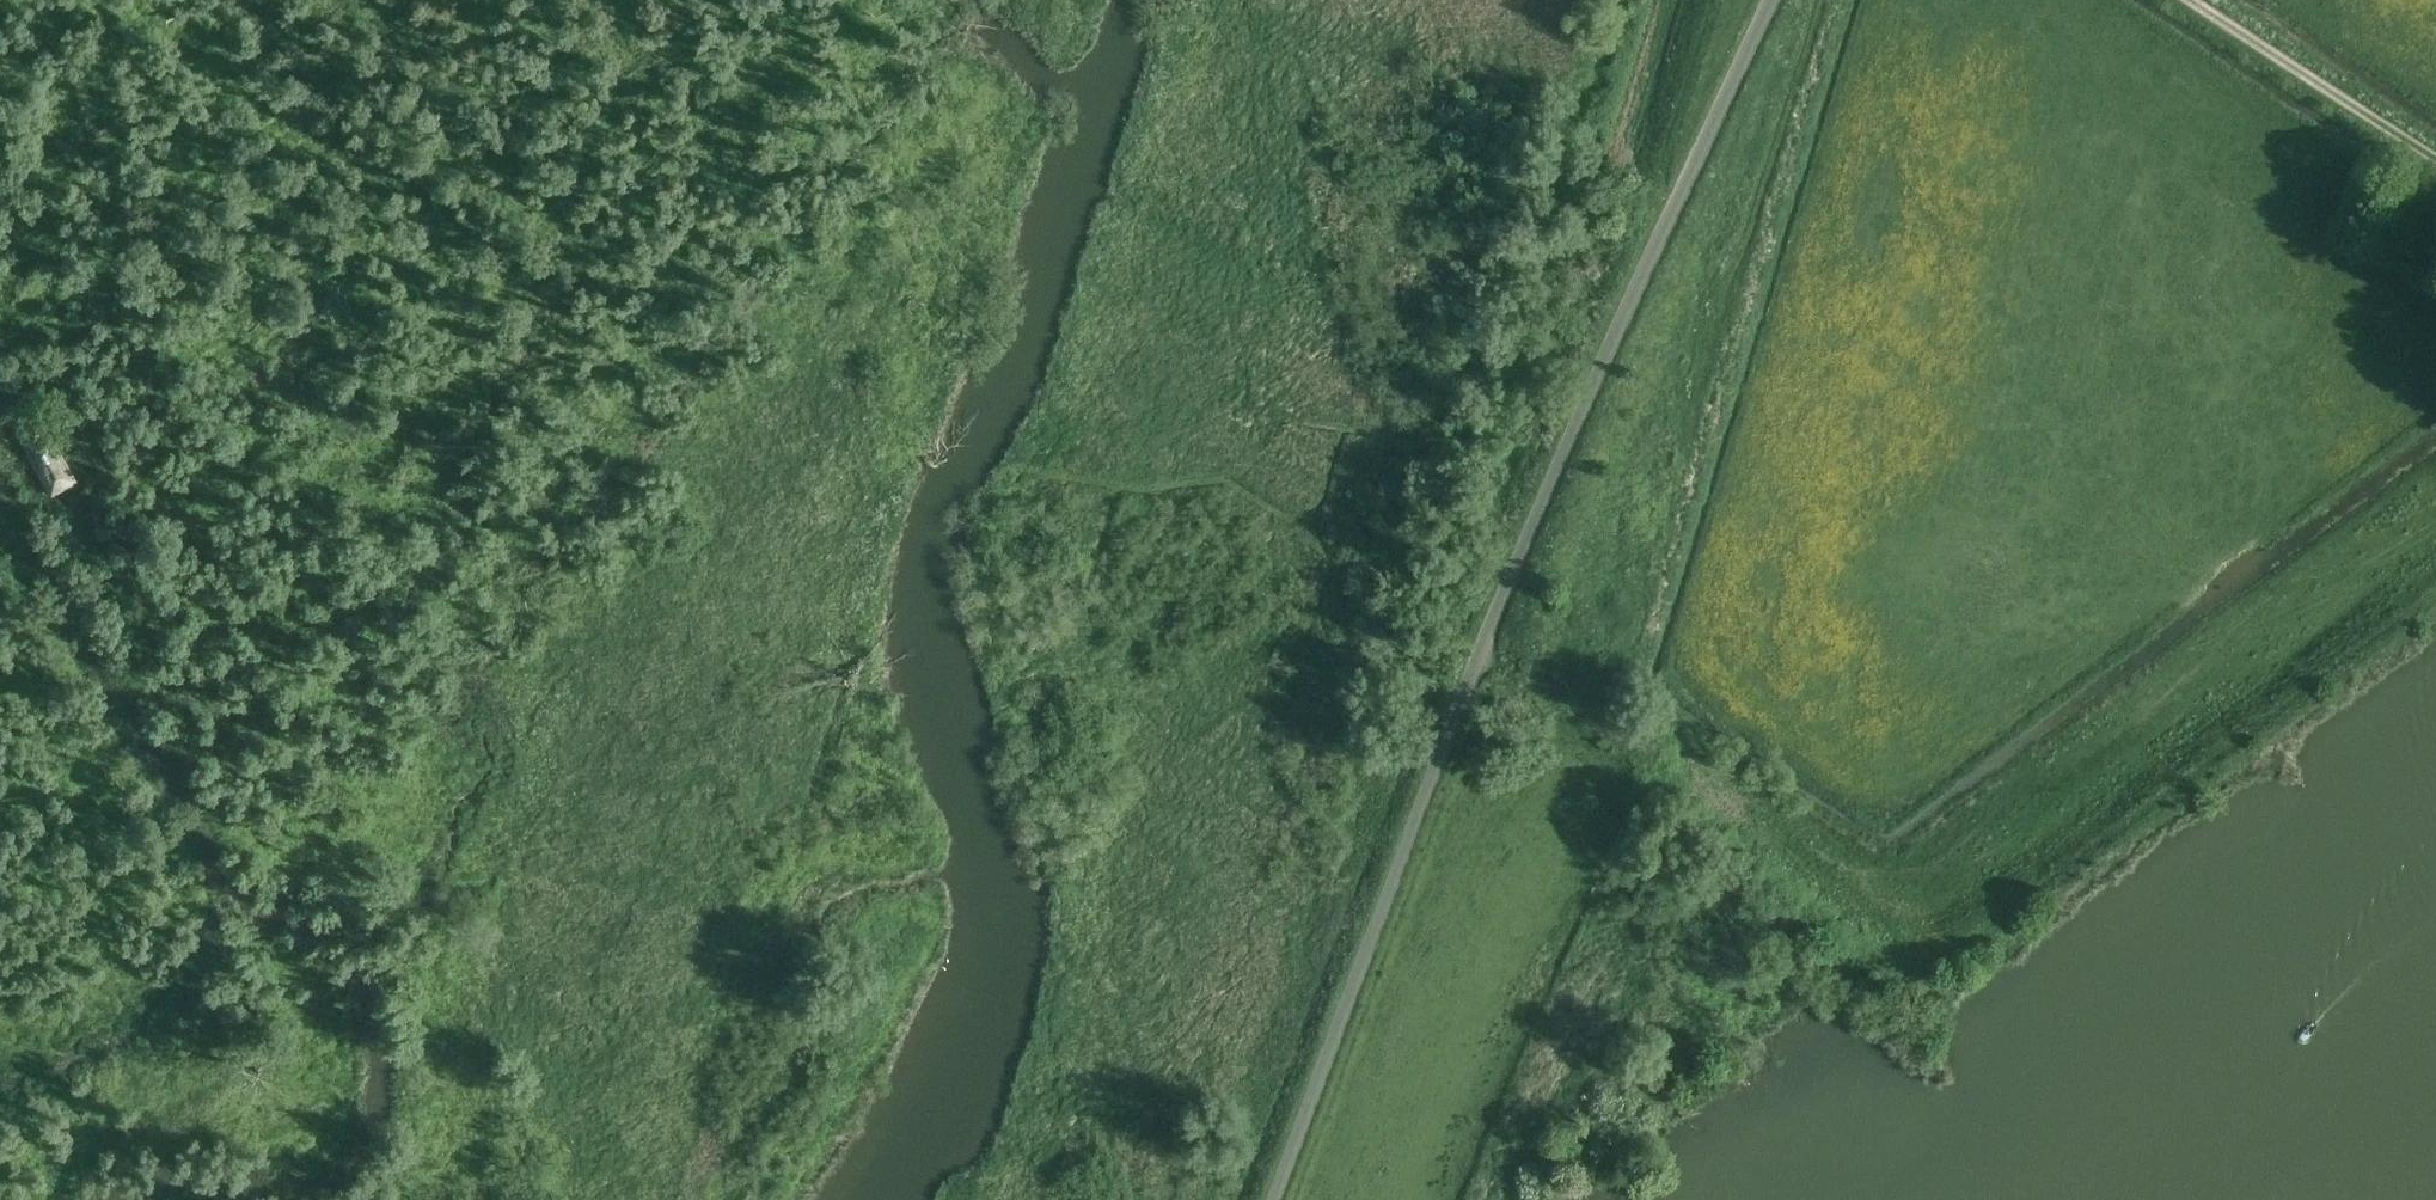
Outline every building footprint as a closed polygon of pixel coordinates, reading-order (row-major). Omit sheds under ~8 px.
[(47,492),(70,479),(36,423),(15,433),(47,492)]
